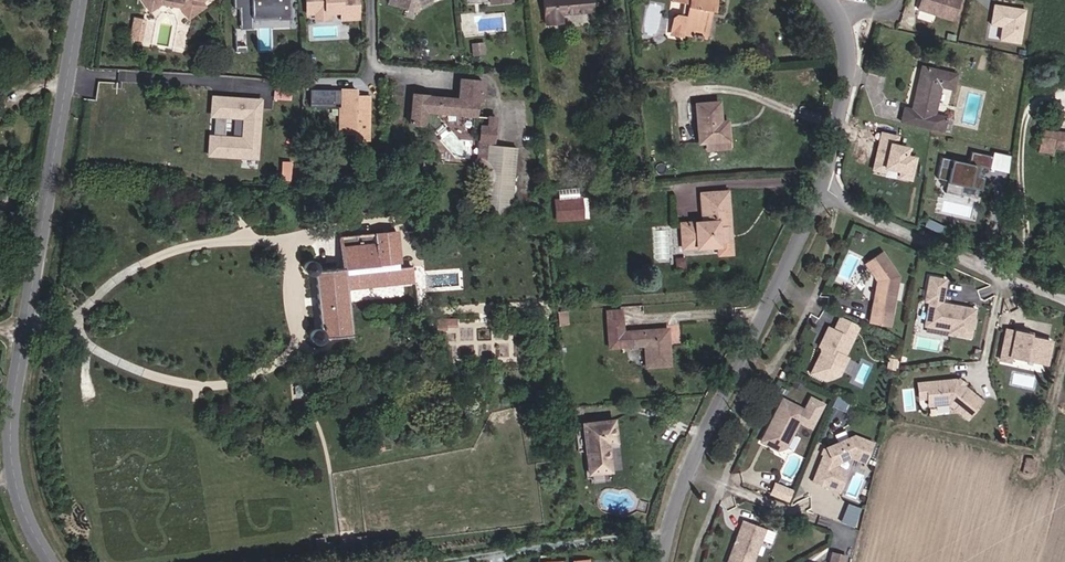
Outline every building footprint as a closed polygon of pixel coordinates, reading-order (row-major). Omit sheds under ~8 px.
[(146,9),(160,0),(140,0),(146,9)] [(180,3),(163,0),(160,0),(146,9),(149,13),(161,5),(179,8),(187,20),(191,18),(180,3)] [(180,3),(191,18),(203,9),(199,4),(203,2),(205,0),(163,0),(180,3)] [(289,0),(233,0),(234,8),(239,8),(239,20),(252,20),(252,18),(277,18),(277,20),(290,20),(289,0)] [(357,0),(306,0),(307,14),(315,14),(319,11),(325,11),(329,13),(341,12),(341,20),(358,19),(357,0)] [(389,4),(409,10),(411,2),(413,1),(419,2),(423,0),(390,0),(389,4)] [(591,12),(590,0),(542,0),(544,24),(562,23),(561,14),(591,12)] [(683,1),(680,17),(677,16),(673,19),(672,28),(694,32),(693,37),(704,39),(709,15),(706,14),(707,8),(710,9),(713,10),(714,3),(710,2),(710,0),(676,0),(683,1)] [(960,0),(919,0),(916,9),(953,20),(960,0)] [(416,12),(419,2),(413,1),(411,2),(409,10),(416,12)] [(1021,43),(1027,8),(994,2),(990,24),(1002,26),(999,39),(1021,43)] [(329,20),(329,13),(325,11),(319,11),(315,14),(315,20),(329,20)] [(143,28),(145,20),(134,18),(132,26),(143,28)] [(252,29),(252,20),(239,20),(240,29),(252,29)] [(143,28),(132,26),(130,39),(141,41),(143,28)] [(694,32),(672,28),(671,34),(692,38),(693,37),(694,32)] [(472,56),(485,54),(484,42),(471,44),(472,56)] [(952,89),(955,75),(922,67),(919,78),(912,110),(904,108),(901,122),(943,131),(946,117),(934,114),(940,86),(952,89)] [(457,100),(412,95),(409,124),(428,126),(432,132),(443,123),(438,117),(438,114),(475,117),(476,102),(480,103),(482,81),(459,79),(457,100)] [(354,139),(368,139),(368,97),(355,97),(355,90),(340,90),(340,91),(333,91),(333,90),(309,90),(309,108),(319,108),(319,104),(340,104),(340,132),(354,132),(354,139)] [(209,133),(207,156),(260,159),(264,97),(211,93),(210,116),(243,118),(242,135),(209,133)] [(718,102),(695,104),(698,143),(704,142),(727,141),(728,140),(727,127),(721,128),(718,102)] [(486,126),(479,125),(471,214),(509,218),(516,147),(492,145),(491,145),(491,142),(492,142),(495,117),(487,116),(486,126)] [(435,135),(445,126),(443,123),(432,132),(435,135)] [(1054,147),(1057,132),(1043,130),(1039,152),(1053,154),(1054,147)] [(1057,132),(1054,147),(1064,149),(1064,133),(1057,132)] [(897,137),(881,133),(877,150),(879,151),(878,156),(876,156),(872,169),(883,172),(884,167),(900,171),(898,177),(910,180),(915,158),(904,155),(906,148),(895,145),(897,137)] [(727,148),(727,141),(704,142),(705,150),(727,148)] [(991,156),(971,152),(968,163),(941,157),(936,178),(947,180),(944,192),(959,196),(962,186),(981,190),(984,177),(978,176),(980,167),(989,169),(991,156)] [(702,222),(686,223),(688,248),(717,246),(717,255),(731,254),(730,241),(727,241),(726,233),(730,232),(727,191),(700,193),(701,214),(708,214),(708,221),(702,222)] [(581,200),(557,203),(558,222),(583,219),(581,200)] [(399,249),(397,231),(374,233),(377,256),(399,253),(399,249)] [(342,268),(318,271),(318,268),(318,265),(316,262),(313,261),(310,260),(307,261),(305,262),(303,265),(303,268),(303,271),(305,273),(307,275),(310,276),(313,275),(315,274),(320,329),(317,328),(313,329),(311,331),(309,333),(308,336),(309,339),(311,342),(313,343),(316,344),(319,343),(322,342),(324,338),(350,335),(345,289),(384,284),(384,285),(426,281),(425,272),(415,273),(413,248),(399,249),(399,253),(377,256),(374,233),(339,237),(342,268)] [(898,276),(881,252),(864,264),(875,279),(877,278),(879,281),(878,285),(875,284),(869,322),(889,325),(898,276)] [(945,280),(928,277),(924,301),(928,302),(924,326),(949,330),(948,333),(970,337),(971,327),(973,326),(974,321),(973,319),(975,309),(963,307),(963,311),(949,309),(949,305),(941,303),(945,280)] [(622,324),(621,310),(605,311),(606,325),(622,324)] [(558,312),(559,326),(567,325),(566,311),(558,312)] [(458,328),(458,318),(437,317),(437,328),(458,328)] [(622,324),(606,325),(608,348),(624,347),(622,332),(622,324)] [(846,337),(849,331),(837,325),(834,331),(846,337)] [(819,346),(823,348),(810,373),(822,379),(827,369),(832,367),(840,371),(846,359),(843,357),(855,334),(849,331),(846,337),(834,331),(828,328),(819,346)] [(664,329),(628,332),(629,347),(644,346),(645,367),(670,365),(668,345),(666,345),(664,329)] [(1005,333),(1000,360),(1009,362),(1010,357),(1039,362),(1040,355),(1045,356),(1049,341),(1030,337),(1026,337),(1027,334),(1017,332),(1013,331),(1012,334),(1005,333)] [(840,371),(832,367),(827,369),(822,379),(825,380),(838,375),(840,371)] [(955,380),(917,384),(919,399),(928,398),(928,405),(948,403),(967,418),(981,400),(961,385),(959,385),(957,384),(957,382),(955,380)] [(804,410),(782,400),(762,440),(767,442),(769,446),(777,450),(786,447),(798,421),(811,427),(822,403),(810,397),(804,410)] [(613,420),(582,424),(588,474),(610,472),(607,444),(616,443),(613,420)] [(853,435),(825,449),(812,483),(839,493),(845,476),(843,470),(836,468),(839,461),(849,456),(864,462),(872,442),(853,435)] [(775,481),(770,493),(789,501),(794,488),(775,481)] [(853,528),(861,509),(848,504),(841,523),(853,528)] [(727,561),(753,561),(765,529),(742,521),(727,561)] [(844,556),(832,553),(830,561),(842,561),(844,556)]
